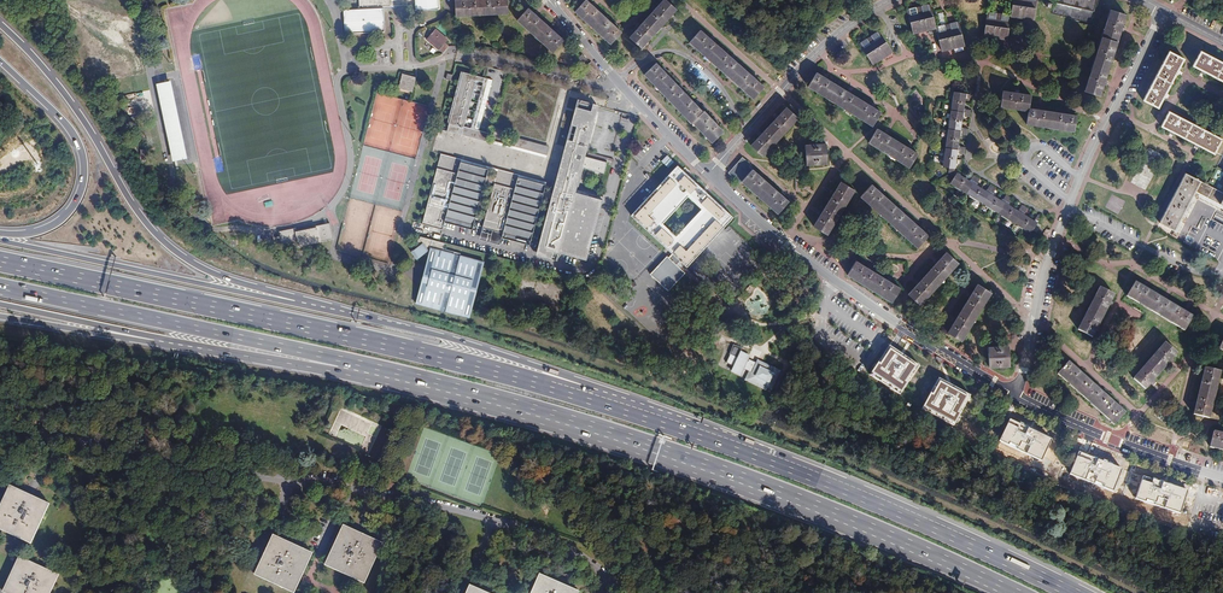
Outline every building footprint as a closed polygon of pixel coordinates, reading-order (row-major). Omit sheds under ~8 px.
[(360,12),(383,11),(415,10),(415,0),(360,0),(360,12)] [(415,10),(415,13),(439,12),(439,0),(415,0),(415,10)] [(454,1),(456,16),(503,12),(502,0),(465,0),(464,0),(454,1)] [(616,24),(612,20),(594,4),(591,1),(589,0),(585,0),(575,10),(610,41),(621,28),(616,24)] [(637,27),(628,37),(640,48),(677,7),(668,0),(662,0),(657,5),(654,9),(640,24),(637,27)] [(1014,5),(1035,10),(1037,0),(1015,0),(1014,5)] [(1045,9),(1078,16),(1080,0),(1047,0),(1045,9)] [(914,29),(923,27),(936,24),(932,3),(910,7),(914,29)] [(1035,10),(1014,5),(1012,16),(1033,20),(1035,10)] [(1124,33),(1125,31),(1126,28),(1130,16),(1115,10),(1109,27),(1086,94),(1101,99),(1105,87),(1107,83),(1115,60),(1116,56),(1124,33)] [(383,11),(360,12),(344,13),(345,38),(384,36),(383,11)] [(1008,38),(1012,16),(989,11),(985,32),(1008,38)] [(532,19),(529,16),(526,13),(516,25),(550,53),(559,41),(553,36),(550,33),(532,19)] [(941,47),(964,43),(960,22),(960,20),(936,24),(941,47)] [(712,39),(709,36),(699,27),(689,38),(753,95),(763,83),(756,77),(751,73),(735,58),(729,54),(712,39)] [(444,42),(446,39),(435,30),(426,40),(444,54),(451,47),(444,42)] [(876,30),(857,43),(870,61),(889,48),(876,30)] [(1202,51),(1195,65),(1222,81),(1222,62),(1202,51)] [(1173,53),(1170,58),(1148,100),(1161,107),(1180,71),(1186,59),(1173,53)] [(692,119),(702,110),(696,105),(693,102),(679,87),(676,84),(662,70),(659,67),(653,60),(643,71),(690,120),(692,119)] [(825,77),(822,75),(815,71),(813,74),(810,72),(806,79),(809,81),(807,84),(873,124),(880,111),(874,107),(870,105),(850,92),(847,90),(825,77)] [(493,80),(463,72),(449,123),(464,127),(478,131),(493,80)] [(403,77),(400,89),(415,93),(418,82),(403,77)] [(172,78),(157,81),(173,160),(188,157),(172,78)] [(415,93),(400,89),(398,93),(414,97),(415,93)] [(1036,232),(1039,226),(1035,224),(1039,219),(1035,216),(1031,222),(1023,216),(1026,211),(1019,206),(1015,212),(1007,206),(1010,201),(1003,197),(1000,202),(991,196),(994,190),(988,187),(984,192),(975,186),(978,181),(973,178),(969,183),(959,176),(959,174),(952,170),(955,154),(961,155),(962,149),(956,148),(958,135),(965,136),(965,130),(959,129),(961,117),(968,118),(969,111),(963,110),(964,98),(970,99),(971,96),(955,92),(941,166),(949,169),(950,175),(955,178),(950,185),(1029,234),(1031,230),(1036,232)] [(1020,96),(1014,95),(1003,93),(1000,108),(1030,114),(1028,124),(1052,128),(1076,133),(1079,118),(1073,117),(1070,116),(1044,111),(1040,110),(1031,108),(1033,98),(1023,96),(1020,96)] [(798,113),(787,103),(778,114),(774,118),(760,132),(757,136),(749,144),(761,154),(798,113)] [(578,104),(567,144),(566,144),(560,165),(579,170),(581,165),(606,172),(609,160),(584,153),(596,109),(578,104)] [(702,110),(692,119),(711,139),(722,128),(714,120),(711,117),(703,109),(702,110)] [(1222,139),(1171,111),(1163,126),(1214,154),(1222,139)] [(462,134),(464,127),(449,123),(447,131),(462,134)] [(478,131),(464,127),(462,134),(489,141),(491,135),(478,131)] [(868,141),(887,152),(911,167),(919,153),(913,149),(908,147),(892,136),(888,134),(884,132),(877,127),(868,141)] [(552,147),(517,138),(515,147),(549,156),(552,147)] [(826,146),(806,147),(807,167),(827,166),(826,146)] [(1156,167),(1163,155),(1149,148),(1143,159),(1156,167)] [(669,167),(675,161),(669,155),(663,160),(669,167)] [(572,195),(573,192),(555,187),(552,196),(543,193),(545,187),(518,180),(519,177),(498,172),(496,180),(487,178),(488,172),(461,165),(462,163),(442,157),(423,227),(444,232),(445,225),(473,232),(485,184),(494,186),(480,239),(501,244),(503,236),(530,244),(542,199),(551,201),(539,245),(559,250),(557,254),(584,261),(588,248),(586,248),(596,210),(598,211),(600,202),(572,195)] [(784,198),(770,185),(758,174),(754,171),(741,159),(731,169),(762,198),(774,209),(784,198)] [(667,256),(650,275),(669,292),(686,273),(678,266),(681,263),(686,267),(733,215),(677,164),(629,216),(672,254),(669,258),(667,256)] [(555,187),(574,192),(579,170),(560,165),(555,187)] [(1187,191),(1194,178),(1188,175),(1162,223),(1175,230),(1176,228),(1194,195),(1187,191)] [(1194,178),(1187,191),(1194,195),(1196,191),(1213,201),(1222,206),(1222,194),(1194,178)] [(822,212),(819,216),(813,226),(826,235),(855,189),(842,180),(835,191),(832,195),(822,212)] [(919,248),(930,236),(926,232),(921,228),(904,213),(898,208),(883,194),(879,190),(872,185),(862,196),(919,248)] [(1211,204),(1213,201),(1196,191),(1194,195),(1211,204)] [(1162,223),(1159,227),(1178,237),(1199,200),(1210,206),(1211,204),(1194,195),(1176,228),(1175,230),(1162,223)] [(1213,201),(1211,204),(1210,206),(1222,213),(1222,206),(1213,201)] [(898,208),(904,213),(907,210),(901,205),(898,208)] [(294,227),(279,230),(281,242),(296,239),(297,245),(332,238),(329,223),(294,230),(294,227)] [(442,252),(443,246),(422,241),(413,248),(416,252),(414,254),(420,261),(425,257),(427,260),(416,307),(469,321),(483,265),(459,259),(459,256),(442,252)] [(556,260),(557,254),(559,250),(539,245),(537,255),(556,260)] [(924,277),(921,281),(910,293),(920,303),(959,260),(948,251),(937,263),(934,266),(924,277)] [(417,264),(420,261),(414,254),(411,256),(417,264)] [(900,289),(891,283),(887,280),(870,271),(866,268),(856,262),(848,275),(892,302),(900,289)] [(1146,289),(1141,286),(1134,282),(1127,295),(1186,327),(1193,314),(1188,311),(1184,309),(1166,299),(1160,296),(1146,289)] [(958,320),(956,323),(950,332),(962,340),(994,291),(980,283),(974,294),(971,298),(958,320)] [(1088,333),(1091,328),(1094,323),(1105,303),(1107,299),(1110,293),(1097,286),(1075,326),(1088,333)] [(1144,387),(1148,382),(1151,385),(1155,381),(1152,378),(1169,360),(1171,362),(1174,360),(1171,357),(1176,352),(1166,342),(1133,377),(1144,387)] [(1010,344),(991,345),(992,363),(1011,362),(1010,344)] [(755,359),(748,356),(745,364),(752,367),(755,359)] [(1114,423),(1124,411),(1117,405),(1113,401),(1102,391),(1097,386),(1080,371),(1076,367),(1068,360),(1057,373),(1114,423)] [(1192,407),(1195,407),(1193,414),(1208,417),(1218,370),(1203,366),(1202,373),(1199,373),(1198,378),(1201,379),(1196,402),(1193,402),(1192,407)] [(334,423),(339,411),(335,409),(330,421),(334,423)] [(1050,439),(1005,419),(994,442),(1039,463),(1050,439)] [(971,437),(976,426),(965,421),(960,432),(971,437)] [(1221,435),(1213,433),(1210,447),(1222,450),(1222,436),(1221,435)] [(1121,468),(1074,450),(1065,474),(1111,492),(1121,468)] [(1187,490),(1140,475),(1132,500),(1179,515),(1187,490)] [(46,505),(30,498),(11,490),(0,514),(0,526),(30,540),(46,505)] [(345,572),(363,580),(379,545),(344,529),(328,564),(345,572)] [(301,571),(309,554),(274,538),(258,574),(292,590),(301,571)] [(59,574),(19,556),(2,592),(3,592),(50,592),(59,574)] [(534,592),(575,592),(541,577),(534,592)]
